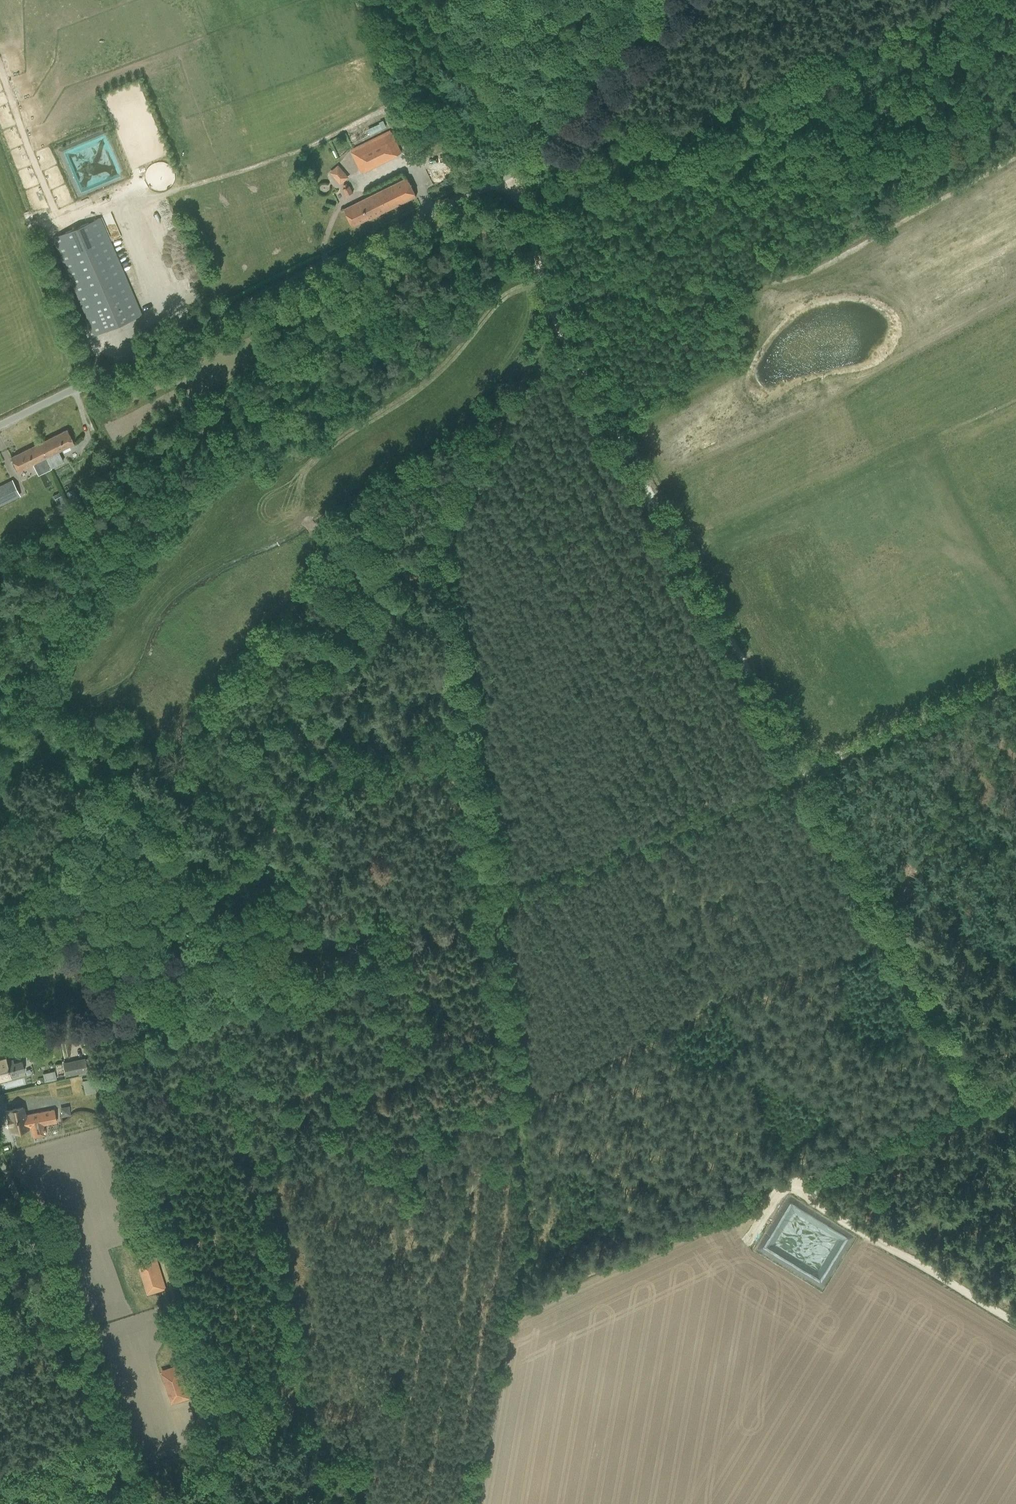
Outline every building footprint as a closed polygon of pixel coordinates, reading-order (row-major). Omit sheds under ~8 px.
[(372,132),(386,126),(383,119),(369,125),(372,132)] [(350,150),(361,172),(401,152),(390,131),(350,150)] [(337,163),(328,171),(340,184),(349,176),(337,163)] [(407,177),(344,208),(353,226),(369,218),(369,219),(416,196),(407,177)] [(53,238),(90,325),(94,335),(141,315),(137,306),(99,218),(53,238)] [(67,429),(39,443),(46,459),(48,458),(52,467),(63,461),(58,451),(74,443),(67,429)] [(11,457),(15,466),(18,471),(34,463),(34,465),(39,463),(43,471),(52,467),(48,458),(46,459),(39,443),(11,457)] [(0,486),(0,501),(9,497),(8,497),(17,492),(11,480),(0,486)] [(0,1061),(0,1078),(5,1077),(6,1079),(11,1077),(19,1075),(18,1071),(24,1070),(22,1061),(14,1063),(13,1060),(7,1061),(6,1059),(0,1061)] [(69,1061),(63,1063),(66,1075),(72,1074),(69,1061)] [(57,1079),(55,1071),(43,1073),(45,1082),(57,1079)] [(85,1093),(95,1090),(93,1077),(82,1080),(85,1093)] [(65,1081),(66,1095),(83,1092),(81,1079),(65,1081)] [(61,1116),(70,1114),(68,1106),(59,1108),(61,1116)] [(23,1107),(16,1108),(7,1110),(11,1131),(27,1128),(56,1121),(54,1109),(25,1115),(23,1107)] [(783,1230),(792,1215),(843,1243),(846,1238),(833,1231),(837,1224),(821,1215),(819,1220),(788,1203),(782,1214),(782,1215),(776,1226),(783,1230)] [(781,1258),(780,1261),(815,1281),(820,1272),(778,1248),(774,1254),(781,1258)] [(155,1254),(137,1260),(147,1294),(166,1288),(155,1254)] [(179,1364),(160,1370),(171,1403),(190,1397),(179,1364)]
